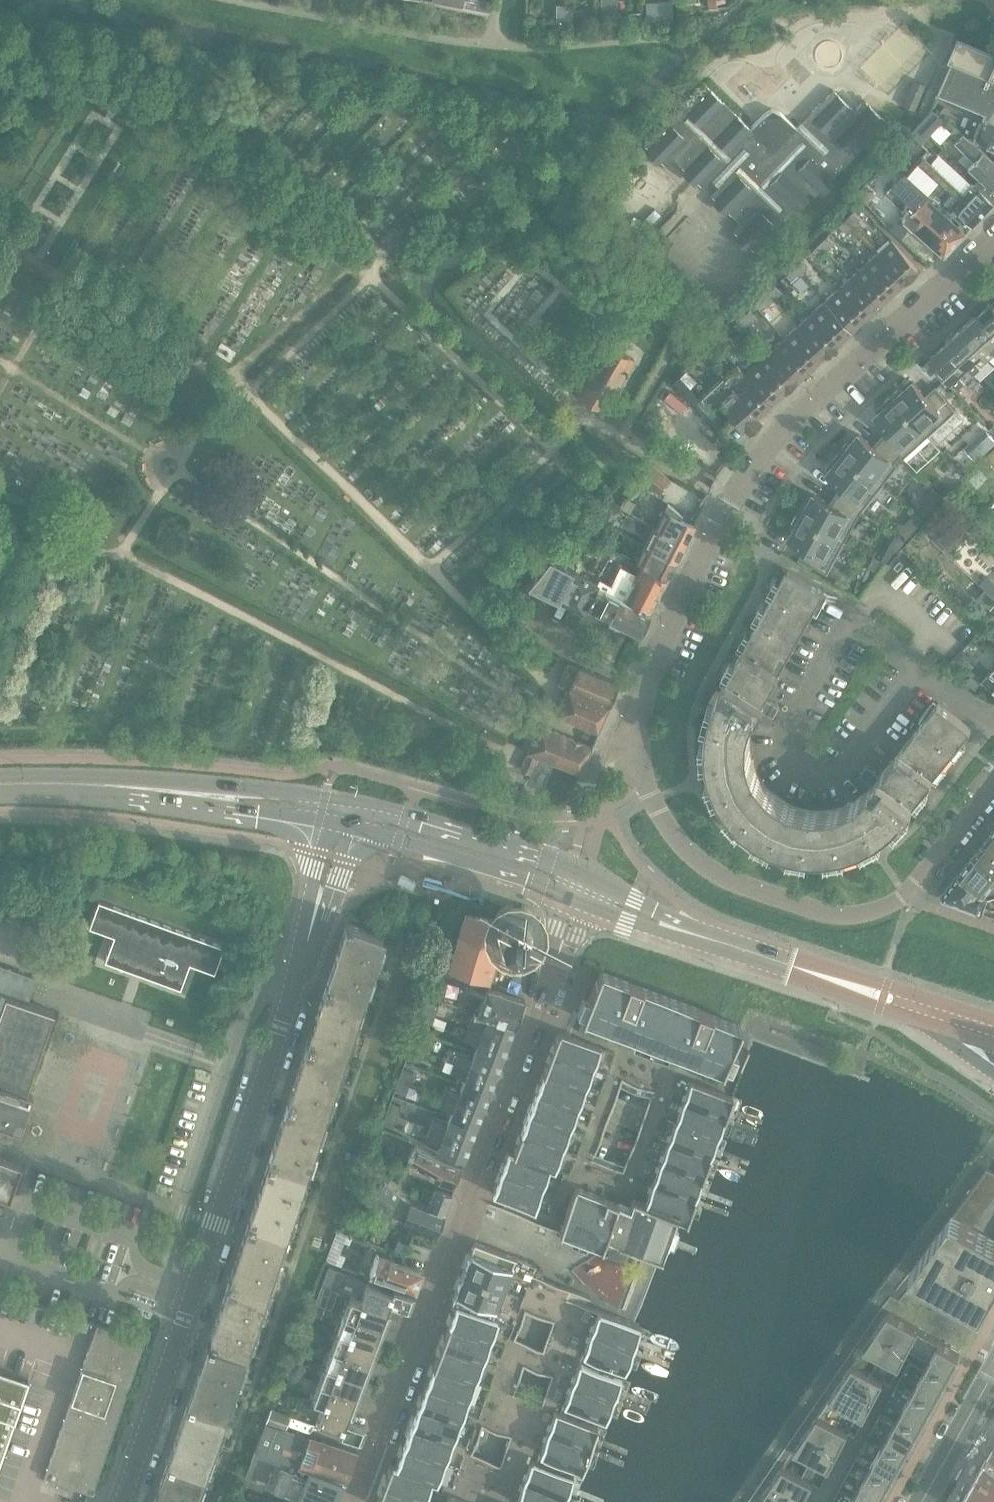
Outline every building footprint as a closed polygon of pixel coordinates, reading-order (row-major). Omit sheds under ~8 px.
[(461,6),(473,8),(474,0),(462,0),(461,6)] [(649,19),(674,18),(674,0),(649,0),(649,19)] [(559,2),(558,19),(570,20),(571,3),(559,2)] [(676,13),(688,12),(687,4),(675,5),(676,13)] [(617,17),(617,9),(601,9),(601,17),(617,17)] [(956,36),(946,60),(949,61),(935,93),(984,113),(972,141),(993,150),(993,52),(956,36)] [(674,112),(644,144),(666,165),(673,158),(702,186),(713,174),(722,182),(710,194),(740,223),(733,230),(755,252),(786,220),(783,217),(809,190),(815,195),(886,122),(863,100),(854,110),(832,89),(773,150),(706,85),(677,114),(674,112)] [(925,141),(931,133),(943,141),(954,125),(930,109),(913,133),(925,141)] [(986,152),(963,134),(955,143),(973,161),(967,167),(993,192),(993,160),(986,152)] [(913,162),(926,148),(913,135),(900,150),(913,162)] [(906,171),(968,228),(993,201),(972,183),(963,193),(921,155),(906,171)] [(903,217),(941,252),(943,255),(968,228),(906,171),(905,170),(885,191),(908,212),(903,217)] [(860,217),(853,210),(845,218),(852,225),(860,217)] [(852,225),(845,218),(837,225),(844,232),(852,225)] [(833,242),(827,235),(819,242),(826,249),(833,242)] [(891,240),(878,252),(903,281),(904,281),(917,270),(916,269),(917,268),(891,240)] [(826,249),(819,242),(811,249),(818,257),(826,249)] [(903,281),(878,252),(864,265),(890,293),(903,281)] [(808,267),(801,260),(793,267),(800,275),(808,267)] [(890,293),(864,265),(851,277),(877,305),(890,293)] [(800,275),(793,267),(785,275),(792,282),(800,275)] [(877,305),(851,277),(837,289),(863,317),(877,305)] [(775,284),(767,292),(774,299),(782,292),(775,284)] [(863,317),(837,289),(824,301),(850,329),(863,317)] [(774,299),(767,292),(759,299),(766,307),(774,299)] [(850,329),(824,301),(811,313),(837,341),(850,329)] [(977,314),(993,333),(993,302),(979,315),(978,314),(977,314)] [(740,317),(747,324),(756,317),(749,309),(740,317)] [(837,342),(837,341),(811,313),(798,325),(824,353),(824,354),(837,342)] [(977,314),(961,329),(989,359),(993,355),(993,333),(977,314)] [(740,317),(733,324),(740,332),(747,324),(740,317)] [(784,338),(810,366),(824,353),(798,325),(784,338)] [(961,329),(945,343),(973,374),(989,359),(961,329)] [(722,334),(715,341),(721,349),(729,342),(722,334)] [(810,366),(784,338),(771,350),(797,378),(810,366)] [(715,341),(707,348),(707,349),(714,356),(721,349),(715,341)] [(634,359),(604,342),(574,393),(604,410),(634,359)] [(957,389),(973,374),(945,343),(945,344),(946,345),(930,359),(957,389)] [(797,378),(771,350),(758,362),(783,390),(784,391),(797,378)] [(758,362),(745,373),(744,374),(770,402),(783,390),(758,362)] [(749,431),(762,419),(757,414),(770,402),(744,374),(745,373),(737,364),(701,397),(712,408),(721,400),(725,406),(743,427),(744,426),(749,431)] [(902,386),(892,395),(929,436),(956,411),(936,388),(927,397),(914,382),(905,390),(902,386)] [(885,408),(877,415),(890,430),(883,438),(903,459),(929,436),(892,395),(882,404),(885,408)] [(848,440),(840,451),(883,485),(898,465),(895,463),(900,456),(883,438),(875,447),(859,434),(852,443),(848,440)] [(835,464),(828,473),(844,486),(838,495),(862,511),(883,485),(840,451),(832,461),(835,464)] [(670,478),(651,463),(640,477),(660,492),(670,478)] [(804,502),(798,514),(846,541),(862,511),(838,495),(832,504),(814,495),(809,504),(804,502)] [(655,528),(684,544),(693,525),(680,519),(682,516),(667,504),(655,528)] [(959,504),(949,509),(954,518),(964,513),(959,504)] [(795,528),(790,538),(808,548),(801,559),(828,573),(846,541),(798,514),(791,526),(795,528)] [(641,533),(647,524),(633,516),(627,525),(641,533)] [(953,522),(946,529),(953,536),(960,529),(953,522)] [(654,527),(645,545),(675,561),(684,544),(655,528),(654,527)] [(936,540),(943,546),(949,540),(943,533),(936,540)] [(636,562),(641,565),(667,578),(675,561),(645,545),(636,562)] [(587,604),(640,632),(650,611),(624,598),(612,592),(610,595),(596,588),(598,583),(549,558),(528,584),(558,599),(560,597),(575,605),(566,621),(576,626),(584,610),(587,604)] [(624,598),(650,611),(667,578),(641,565),(635,575),(621,568),(618,573),(621,574),(617,580),(630,586),(624,598)] [(907,812),(972,730),(939,703),(883,775),(881,774),(880,775),(870,767),(863,776),(873,784),(872,785),(873,786),(870,791),(866,794),(863,797),(859,800),(855,802),(851,804),(847,807),(843,808),(838,810),(834,811),(829,812),(825,812),(820,812),(816,812),(811,812),(806,811),(802,810),(797,809),(793,807),(789,805),(785,803),(781,801),(777,798),(773,795),(770,792),(767,789),(764,785),(761,781),(759,777),(757,773),(755,769),(753,764),(752,760),(751,755),(750,751),(750,746),(750,742),(750,737),(751,732),(752,728),(753,723),(755,719),(756,715),(758,710),(760,711),(760,710),(772,717),(778,706),(766,700),(767,699),(766,698),(825,591),(788,571),(723,687),(720,692),(718,698),(716,703),(714,709),(712,714),(711,720),(710,726),(709,732),(709,737),(708,743),(709,749),(709,755),(710,761),(711,767),(713,772),(714,778),(716,783),(719,789),(721,794),(724,799),(727,804),(731,809),(734,814),(738,818),(742,822),(747,826),(751,830),(756,833),(761,837),(766,840),(771,842),(776,845),(782,847),(787,849),(793,850),(798,851),(804,852),(810,853),(815,854),(821,854),(827,853),(833,853),(839,852),(844,851),(850,850),(855,848),(861,846),(866,844),(871,841),(876,838),(881,835),(886,832),(891,828),(895,825),(899,821),(903,816),(907,812)] [(993,606),(993,598),(985,590),(978,597),(990,609),(993,606)] [(568,661),(558,682),(568,687),(557,713),(599,732),(611,705),(610,705),(619,683),(568,661)] [(981,680),(993,688),(993,667),(981,680)] [(966,684),(974,688),(976,690),(981,681),(971,675),(966,684)] [(521,767),(531,772),(538,755),(581,774),(593,746),(540,723),(521,767)] [(975,853),(993,869),(993,838),(990,834),(975,853)] [(960,872),(990,895),(993,890),(993,869),(975,853),(960,872)] [(960,872),(943,893),(942,894),(944,900),(984,914),(990,895),(960,872)] [(99,901),(89,927),(114,936),(105,961),(181,989),(190,964),(215,973),(224,946),(99,901)] [(505,906),(503,907),(501,909),(499,910),(497,912),(496,914),(494,917),(493,919),(493,921),(493,923),(492,924),(492,927),(493,930),(493,933),(494,934),(494,936),(495,937),(496,938),(496,939),(497,941),(499,942),(499,943),(500,943),(501,945),(503,946),(505,947),(508,949),(510,949),(513,950),(515,950),(518,950),(521,950),(523,949),(525,948),(528,947),(530,945),(532,944),(534,942),(535,940),(537,938),(538,935),(539,933),(539,930),(539,928),(539,925),(539,922),(539,920),(538,917),(537,915),(535,913),(534,911),(532,909),(530,907),(527,906),(525,905),(523,904),(520,903),(518,903),(515,903),(512,903),(510,904),(507,905),(505,906)] [(467,914),(449,969),(490,983),(503,946),(501,945),(500,943),(499,943),(499,942),(497,941),(496,939),(496,938),(495,937),(494,936),(494,934),(493,933),(493,930),(492,927),(492,924),(493,923),(493,921),(493,919),(467,914)] [(383,935),(347,923),(337,953),(373,965),(383,935)] [(337,953),(327,983),(364,995),(373,965),(337,953)] [(34,976),(0,964),(0,1082),(25,1091),(53,1012),(55,1012),(55,1011),(29,1002),(37,978),(34,976)] [(653,1046),(671,998),(600,972),(590,999),(584,996),(577,1013),(584,1015),(582,1020),(653,1046)] [(354,1024),(364,995),(327,983),(318,1012),(354,1024)] [(462,1006),(488,1016),(516,1026),(526,1000),(488,987),(483,1000),(467,994),(462,1006)] [(718,1016),(671,998),(653,1046),(723,1072),(741,1024),(718,1016)] [(428,1001),(425,1012),(435,1016),(439,1005),(428,1001)] [(318,1012),(308,1042),(344,1053),(354,1024),(318,1012)] [(431,1026),(435,1016),(425,1012),(421,1023),(431,1026)] [(509,1044),(516,1026),(488,1016),(486,1023),(472,1018),(468,1028),(509,1044)] [(478,1044),(476,1050),(503,1060),(509,1044),(468,1028),(464,1038),(478,1044)] [(602,1047),(559,1031),(551,1053),(594,1068),(602,1047)] [(416,1035),(412,1045),(423,1049),(427,1039),(416,1035)] [(334,1083),(344,1053),(308,1042),(298,1071),(334,1083)] [(423,1049),(412,1045),(408,1056),(419,1060),(423,1049)] [(497,1077),(503,1060),(476,1050),(473,1056),(459,1051),(456,1061),(497,1077)] [(594,1068),(551,1053),(544,1073),(586,1089),(594,1068)] [(490,1094),(497,1077),(456,1061),(452,1071),(466,1076),(463,1084),(490,1094)] [(404,1068),(399,1079),(410,1083),(415,1072),(404,1068)] [(298,1071),(289,1101),(325,1113),(334,1083),(298,1071)] [(586,1089),(544,1073),(536,1093),(578,1109),(586,1089)] [(406,1093),(410,1083),(399,1079),(395,1089),(406,1093)] [(691,1081),(683,1102),(725,1118),(733,1097),(691,1081)] [(25,1091),(0,1082),(0,1123),(21,1130),(33,1094),(25,1091)] [(484,1111),(490,1094),(463,1084),(461,1089),(447,1084),(443,1096),(484,1111)] [(536,1093),(528,1113),(571,1129),(578,1109),(536,1093)] [(453,1111),(451,1116),(478,1127),(484,1111),(443,1096),(439,1106),(453,1111)] [(315,1142),(325,1113),(289,1101),(279,1130),(315,1142)] [(391,1101),(387,1112),(398,1116),(402,1105),(391,1101)] [(683,1102),(675,1122),(718,1138),(725,1118),(683,1102)] [(398,1116),(387,1112),(383,1122),(394,1127),(398,1116)] [(571,1129),(528,1113),(521,1133),(563,1149),(571,1129)] [(431,1128),(471,1143),(478,1127),(451,1116),(448,1122),(435,1118),(431,1128)] [(667,1142),(710,1158),(718,1138),(675,1122),(667,1142)] [(464,1161),(471,1143),(431,1128),(427,1139),(440,1144),(438,1151),(464,1161)] [(279,1130),(269,1160),(305,1172),(315,1142),(279,1130)] [(514,1153),(513,1154),(551,1168),(550,1169),(555,1170),(563,1149),(521,1133),(514,1153)] [(667,1142),(660,1163),(702,1179),(710,1158),(667,1142)] [(438,1179),(455,1187),(462,1167),(416,1144),(409,1160),(438,1179)] [(551,1168),(513,1154),(514,1153),(509,1151),(501,1172),(543,1188),(550,1169),(551,1168)] [(10,1200),(22,1164),(0,1157),(0,1196),(10,1200)] [(295,1201),(305,1172),(269,1160),(259,1189),(295,1201)] [(387,1211),(438,1233),(453,1194),(434,1187),(397,1162),(387,1176),(370,1198),(387,1211)] [(660,1163),(652,1183),(695,1199),(702,1179),(660,1163)] [(535,1209),(543,1188),(501,1172),(493,1193),(535,1209)] [(652,1183),(645,1202),(645,1203),(677,1215),(677,1216),(687,1220),(695,1199),(652,1183)] [(645,1202),(634,1198),(630,1208),(618,1204),(618,1203),(575,1187),(559,1230),(602,1246),(606,1236),(662,1257),(677,1216),(677,1215),(645,1203),(645,1202)] [(259,1189),(250,1219),(286,1231),(295,1201),(259,1189)] [(953,1216),(940,1234),(939,1234),(911,1272),(951,1294),(983,1312),(993,1291),(993,1238),(986,1234),(953,1216)] [(276,1260),(286,1231),(250,1219),(240,1248),(276,1260)] [(341,1262),(352,1233),(339,1229),(329,1257),(341,1262)] [(475,1242),(462,1275),(504,1291),(513,1268),(513,1267),(516,1259),(517,1257),(475,1242)] [(240,1248),(230,1278),(266,1290),(276,1260),(240,1248)] [(424,1272),(377,1255),(369,1276),(384,1282),(385,1280),(417,1292),(424,1272)] [(326,1266),(320,1304),(338,1307),(344,1269),(326,1266)] [(504,1291),(462,1275),(451,1304),(456,1306),(456,1305),(493,1319),(494,1318),(497,1310),(504,1291)] [(230,1278),(220,1308),(256,1320),(266,1290),(230,1278)] [(383,1301),(409,1310),(414,1296),(394,1289),(392,1293),(367,1284),(361,1301),(361,1302),(373,1306),(372,1307),(380,1310),(383,1301)] [(350,1297),(344,1314),(366,1323),(372,1307),(373,1306),(361,1302),(361,1301),(350,1297)] [(456,1305),(456,1306),(449,1325),(491,1341),(499,1320),(494,1318),(493,1319),(456,1305)] [(246,1350),(256,1320),(220,1308),(210,1338),(246,1350)] [(641,1327),(598,1311),(590,1332),(633,1348),(641,1327)] [(862,1352),(863,1353),(866,1348),(900,1366),(919,1328),(889,1312),(862,1352)] [(366,1323),(344,1314),(338,1331),(360,1340),(366,1323)] [(45,1477),(92,1494),(146,1340),(98,1324),(45,1477)] [(491,1341),(449,1325),(441,1346),(484,1362),(491,1341)] [(338,1331),(332,1348),(354,1356),(360,1340),(338,1331)] [(582,1354),(625,1369),(633,1348),(590,1332),(582,1354)] [(946,1378),(961,1351),(940,1340),(925,1367),(946,1378)] [(245,1354),(208,1343),(198,1372),(235,1385),(245,1354)] [(484,1362),(441,1346),(434,1366),(476,1382),(484,1362)] [(354,1356),(332,1348),(325,1365),(348,1374),(354,1356)] [(622,1378),(579,1362),(571,1383),(614,1399),(622,1378)] [(884,1379),(855,1364),(856,1363),(855,1362),(819,1414),(838,1424),(847,1407),(865,1416),(884,1379)] [(325,1365),(319,1382),(341,1390),(348,1374),(325,1365)] [(468,1402),(476,1382),(434,1366),(426,1386),(468,1402)] [(932,1404),(946,1378),(925,1367),(911,1392),(932,1404)] [(198,1372),(188,1402),(224,1414),(235,1385),(198,1372)] [(29,1381),(28,1381),(20,1403),(0,1396),(0,1466),(29,1381)] [(335,1407),(336,1406),(341,1390),(319,1382),(312,1400),(323,1404),(324,1403),(335,1407)] [(564,1404),(606,1420),(614,1399),(571,1383),(564,1404)] [(468,1402),(426,1386),(418,1406),(461,1422),(468,1402)] [(932,1404),(911,1392),(897,1418),(918,1429),(932,1404)] [(214,1443),(224,1414),(188,1402),(178,1431),(214,1443)] [(343,1409),(336,1406),(335,1407),(324,1403),(323,1404),(317,1420),(342,1429),(340,1434),(361,1442),(366,1428),(340,1418),(343,1409)] [(461,1422),(418,1406),(411,1427),(453,1443),(461,1422)] [(547,1431),(590,1448),(598,1426),(555,1411),(547,1431)] [(849,1430),(838,1424),(819,1414),(792,1453),(794,1454),(797,1450),(830,1467),(849,1430)] [(918,1429),(897,1418),(883,1444),(903,1455),(918,1429)] [(256,1450),(310,1470),(342,1481),(346,1483),(357,1452),(321,1439),(320,1442),(266,1422),(256,1450)] [(453,1443),(411,1427),(403,1447),(446,1463),(453,1443)] [(178,1431),(168,1460),(204,1473),(214,1443),(178,1431)] [(540,1453),(582,1469),(590,1448),(547,1431),(540,1453)] [(903,1455),(883,1444),(869,1469),(889,1481),(903,1455)] [(396,1466),(396,1467),(433,1481),(433,1482),(438,1484),(446,1463),(403,1447),(396,1466)] [(989,1459),(987,1458),(963,1501),(993,1501),(993,1451),(989,1459)] [(523,1480),(566,1496),(574,1475),(531,1459),(523,1480)] [(204,1473),(168,1460),(158,1490),(193,1501),(194,1501),(204,1473)] [(396,1466),(391,1464),(383,1486),(425,1501),(433,1482),(433,1481),(396,1467),(396,1466)] [(814,1481),(786,1466),(786,1465),(785,1464),(759,1501),(761,1501),(762,1501),(765,1501),(804,1501),(814,1481)] [(342,1481),(310,1470),(307,1478),(281,1467),(273,1487),(308,1501),(335,1501),(342,1481)] [(869,1469),(854,1496),(865,1501),(877,1501),(889,1481),(869,1469)] [(517,1501),(564,1501),(566,1496),(523,1480),(515,1501),(517,1501)] [(383,1486),(377,1501),(425,1501),(383,1486)] [(154,1501),(193,1501),(158,1490),(154,1501)]
